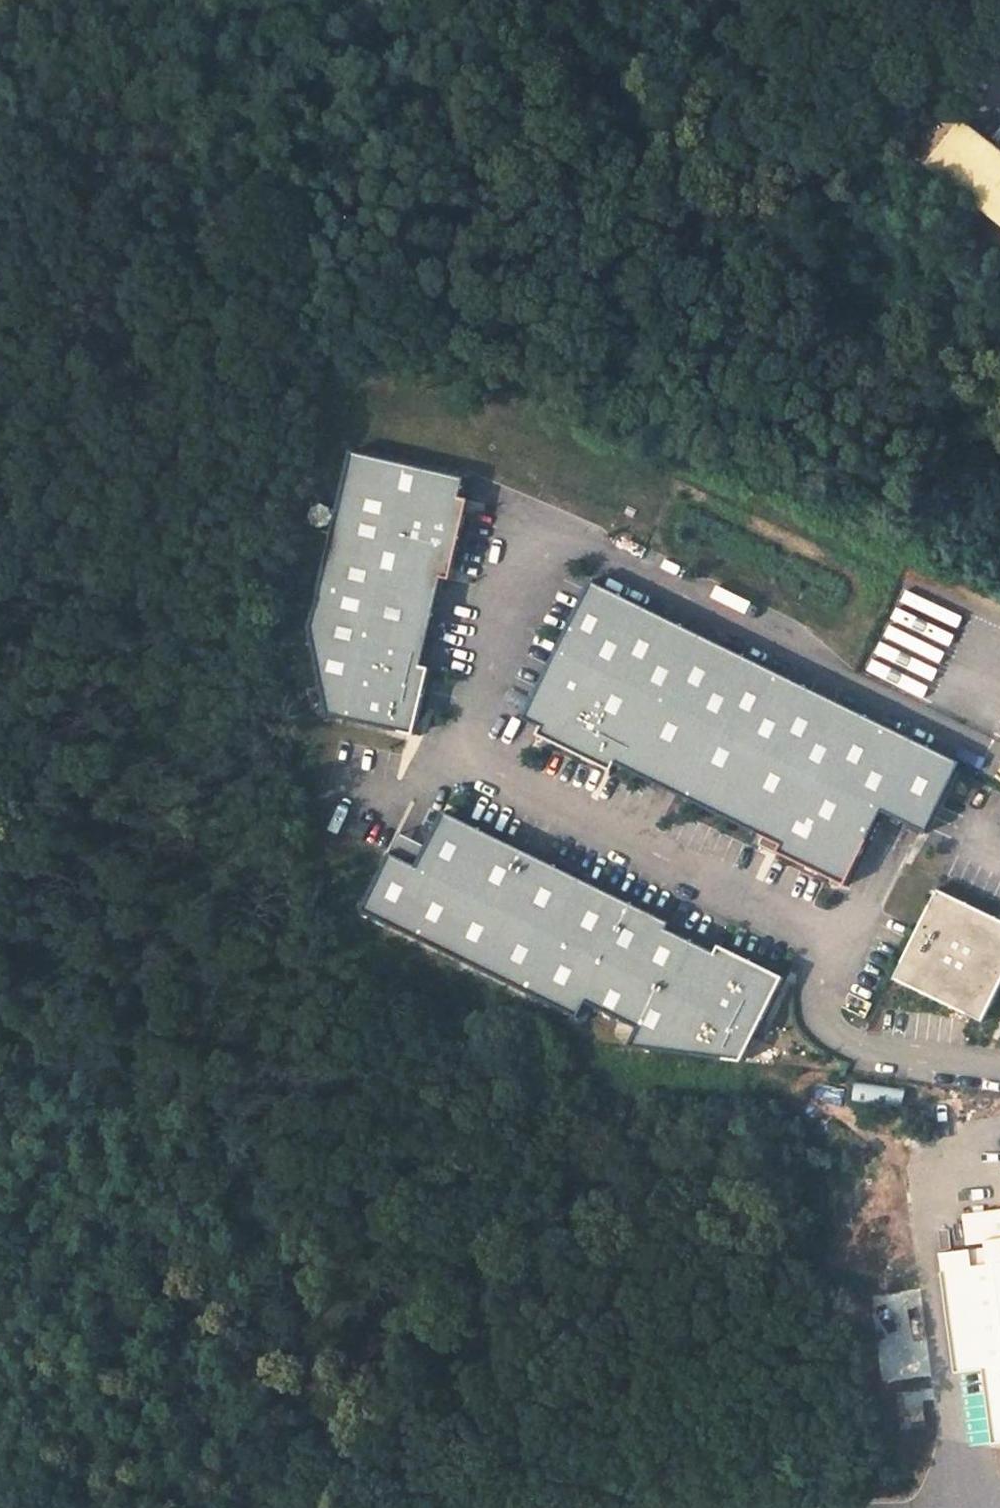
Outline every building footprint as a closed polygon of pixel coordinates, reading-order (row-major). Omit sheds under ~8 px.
[(467,479),(351,454),(314,626),(332,715),(419,737),(434,669),(423,667),(445,578),(452,581),(473,500),(461,498),(467,479)] [(963,766),(593,582),(525,718),(544,729),(540,736),(613,772),(616,764),(760,836),(755,843),(847,888),(885,814),(928,835),(963,766)] [(633,1046),(744,1061),(783,980),(722,948),(717,955),(669,931),(673,924),(446,812),(428,846),(403,834),(364,912),(577,1018),(587,1004),(639,1028),(633,1046)] [(942,893),(897,981),(983,1027),(999,995),(999,923),(942,893)] [(960,1217),(964,1247),(982,1245),(983,1250),(937,1256),(954,1374),(982,1370),(992,1444),(999,1443),(999,1211),(960,1217)]
